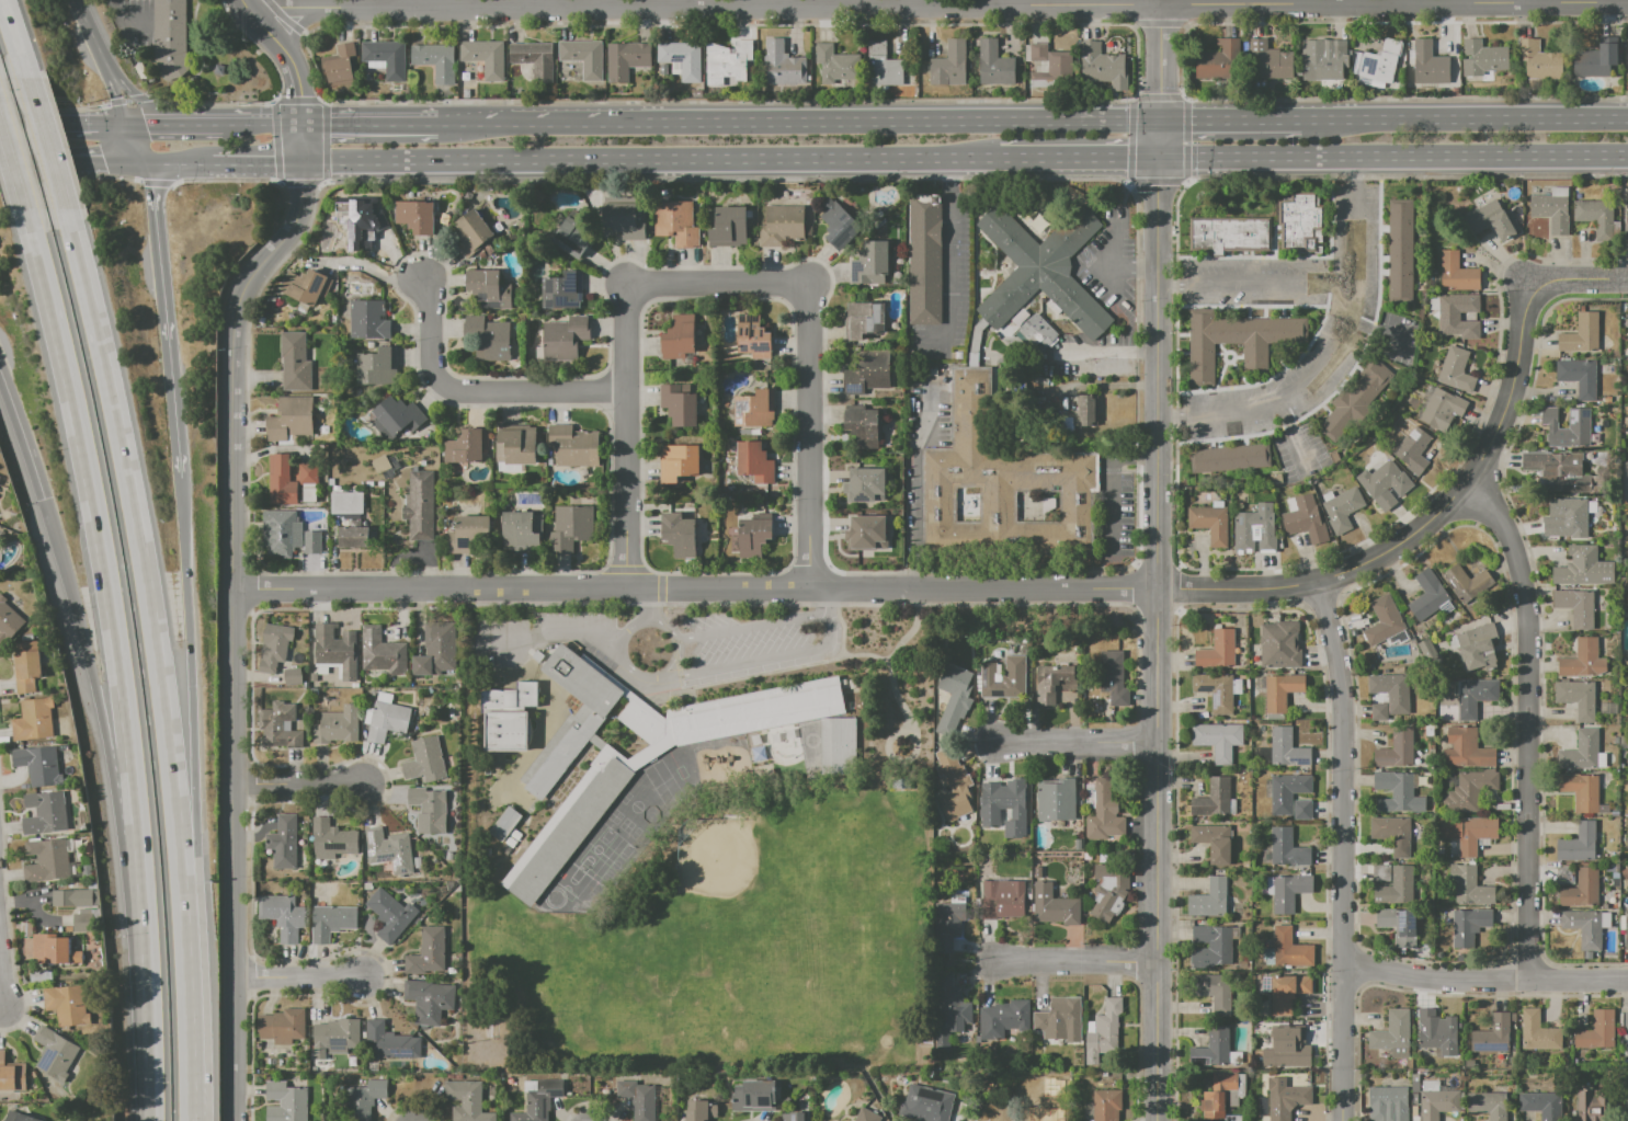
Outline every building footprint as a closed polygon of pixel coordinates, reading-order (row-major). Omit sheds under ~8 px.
[(155,60),(155,0),(185,0),(185,53),(193,68),(164,81),(155,60)] [(1248,38),(1266,37),(1266,48),(1278,48),(1278,53),(1291,53),(1291,78),(1256,79),(1255,60),(1249,60),(1248,38)] [(1382,37),(1402,42),(1391,85),(1357,76),(1364,50),(1378,55),(1382,37)] [(1462,38),(1481,37),(1482,47),(1506,45),(1509,69),(1482,71),(1483,75),(1461,77),(1460,59),(1464,59),(1462,38)] [(766,38),(784,38),(784,57),(806,57),(806,83),(766,83),(766,38)] [(946,38),(964,38),(965,84),(929,85),(929,59),(946,59),(946,38)] [(979,38),(997,38),(998,57),(1014,56),(1015,84),(979,84),(979,38)] [(1217,38),(1240,38),(1240,64),(1233,64),(1233,79),(1197,80),(1196,52),(1217,52),(1217,38)] [(1413,39),(1431,38),(1432,56),(1448,56),(1448,85),(1413,85),(1413,39)] [(1516,38),(1537,38),(1537,53),(1561,53),(1561,75),(1526,75),(1526,61),(1516,61),(1516,38)] [(705,42),(728,48),(728,54),(735,54),(735,41),(752,39),(752,61),(745,60),(747,87),(705,88),(705,42)] [(867,39),(885,39),(885,59),(902,59),(902,85),(868,85),(867,39)] [(1324,41),(1347,39),(1348,64),(1339,64),(1339,79),(1303,80),(1302,54),(1325,53),(1324,41)] [(458,41),(502,41),(502,81),(482,81),(481,61),(459,61),(458,41)] [(558,42),(603,41),(603,73),(602,73),(602,81),(583,81),(583,60),(559,60),(558,42)] [(333,46),(351,42),(354,58),(348,59),(352,81),(327,87),(322,62),(337,59),(333,46)] [(362,42),(403,42),(402,81),(384,81),(384,61),(362,61),(362,42)] [(657,42),(699,42),(699,82),(681,82),(681,64),(657,64),(657,42)] [(1080,42),(1101,42),(1101,54),(1124,54),(1124,82),(1080,82),(1080,42)] [(606,44),(648,43),(648,66),(627,66),(627,84),(607,84),(606,44)] [(815,43),(832,43),(833,53),(855,53),(855,80),(821,81),(821,60),(816,60),(815,43)] [(1028,44),(1046,43),(1046,50),(1069,50),(1070,78),(1029,79),(1028,44)] [(509,44),(550,44),(550,83),(533,83),(533,64),(509,64),(509,44)] [(1597,44),(1616,44),(1616,66),(1612,66),(1612,77),(1572,78),(1571,52),(1597,50),(1597,44)] [(410,46),(452,45),(453,83),(433,83),(432,66),(410,67),(410,46)] [(1461,211),(1492,193),(1502,210),(1506,207),(1519,230),(1501,242),(1487,219),(1471,228),(1461,211)] [(1323,194),(1322,253),(1314,253),(1280,253),(1280,226),(1277,226),(1277,196),(1293,196),(1293,194),(1323,194)] [(1529,194),(1568,195),(1567,236),(1549,235),(1549,217),(1528,217),(1529,194)] [(941,322),(940,195),(909,195),(910,323),(941,322)] [(828,196),(834,203),(828,209),(831,213),(838,206),(855,222),(849,229),(854,235),(838,251),(824,238),(828,233),(824,230),(829,226),(818,216),(822,211),(818,207),(828,196)] [(1389,198),(1413,198),(1413,299),(1389,299),(1389,198)] [(653,202),(692,201),(692,225),(695,225),(696,247),(673,247),(673,237),(653,237),(653,202)] [(1573,201),(1614,202),(1613,233),(1595,232),(1596,221),(1573,221),(1573,201)] [(394,202),(431,202),(431,236),(409,236),(409,225),(394,225),(394,202)] [(600,203),(631,203),(631,220),(644,221),(644,240),(621,240),(621,230),(610,230),(610,227),(600,227),(600,203)] [(995,203),(1038,245),(1080,204),(1103,227),(1063,266),(1115,318),(1092,342),(1038,288),(999,327),(978,307),(1017,267),(974,224),(995,203)] [(765,206),(802,205),(804,240),(782,240),(782,247),(759,248),(759,226),(765,225),(765,206)] [(342,218),(358,206),(369,220),(377,215),(389,232),(366,250),(342,218)] [(706,228),(713,228),(713,207),(744,206),(744,245),(706,245),(706,228)] [(453,221),(473,207),(492,235),(479,244),(481,248),(465,260),(455,245),(460,242),(455,233),(459,230),(453,221)] [(567,214),(587,227),(580,237),(588,242),(577,260),(548,242),(567,214)] [(1271,217),(1270,251),(1226,251),(1226,258),(1210,258),(1210,251),(1189,251),(1189,217),(1271,217)] [(850,259),(857,259),(856,251),(863,251),(863,242),(886,242),(886,273),(883,273),(883,284),(850,284),(850,259)] [(1441,250),(1458,250),(1458,270),(1479,270),(1478,290),(1439,289),(1441,250)] [(278,291),(287,273),(297,277),(299,273),(304,275),(307,268),(331,281),(323,296),(319,293),(312,307),(278,291)] [(465,270),(500,270),(499,281),(512,281),(512,309),(477,308),(478,296),(471,296),(471,290),(465,290),(465,270)] [(540,276),(560,276),(561,270),(580,270),(579,309),(540,308),(540,276)] [(1439,295),(1478,295),(1478,311),(1458,312),(1458,321),(1478,321),(1478,340),(1460,341),(1460,334),(1439,334),(1439,295)] [(349,300),(379,299),(380,310),(385,310),(385,321),(389,321),(389,338),(350,339),(349,300)] [(844,302),(883,302),(881,333),(862,333),(862,341),(844,341),(844,302)] [(1189,309),(1215,309),(1215,319),(1307,319),(1307,344),(1268,344),(1268,374),(1243,374),(1243,344),(1215,344),(1215,384),(1189,384),(1189,309)] [(1556,333),(1576,333),(1576,311),(1596,311),(1596,351),(1557,351),(1556,333)] [(671,314),(692,313),(693,352),(682,353),(682,358),(661,359),(660,331),(672,330),(671,314)] [(1034,313),(1056,333),(1038,353),(1015,332),(1034,313)] [(737,314),(760,314),(759,328),(765,328),(765,332),(770,332),(769,359),(750,359),(750,354),(737,353),(737,314)] [(470,317),(482,317),(482,323),(510,323),(510,362),(475,362),(475,333),(470,333),(470,317)] [(542,322),(566,322),(566,317),(587,317),(587,340),(572,340),(572,359),(542,359),(542,322)] [(282,331),(305,331),(305,361),(311,361),(311,390),(284,390),(283,357),(282,357),(282,331)] [(1448,344),(1469,352),(1461,373),(1477,378),(1471,393),(1436,381),(1448,344)] [(356,353),(378,354),(378,346),(396,346),(396,385),(356,385),(356,353)] [(855,351),(887,352),(887,391),(863,390),(863,396),(843,396),(843,370),(855,370),(855,351)] [(1318,427),(1336,408),(1331,402),(1344,388),(1348,391),(1362,378),(1358,375),(1375,357),(1391,374),(1387,378),(1392,382),(1335,444),(1318,427)] [(1555,359),(1595,359),(1594,401),(1576,401),(1578,382),(1555,382),(1555,359)] [(922,448),(952,448),(952,368),(995,368),(995,450),(1097,450),(1097,554),(922,554),(922,448)] [(659,384),(674,384),(674,393),(694,392),(695,426),(669,427),(669,417),(665,417),(665,408),(659,408),(659,384)] [(1427,385),(1469,403),(1462,419),(1438,408),(1431,426),(1419,421),(1428,400),(1422,397),(1427,385)] [(732,394),(753,394),(753,388),(773,388),(773,427),(731,427),(732,394)] [(1097,395),(1076,395),(1075,425),(1097,426),(1097,395)] [(372,412),(389,396),(396,403),(400,399),(408,408),(413,402),(428,419),(412,433),(406,426),(394,437),(372,412)] [(276,397),(312,397),(312,434),(286,434),(286,442),(266,442),(266,417),(277,417),(276,397)] [(1541,408),(1559,409),(1559,428),(1568,428),(1568,409),(1591,410),(1590,447),(1546,445),(1547,425),(1540,425),(1541,408)] [(843,409),(873,409),(874,423),(884,414),(897,430),(878,448),(854,449),(855,435),(850,434),(849,430),(841,430),(843,409)] [(1405,417),(1432,438),(1419,455),(1428,462),(1418,476),(1391,454),(1403,437),(1396,431),(1405,417)] [(546,424),(571,424),(571,432),(596,432),(596,466),(550,466),(550,448),(546,448),(546,424)] [(498,430),(523,430),(523,425),(535,426),(535,465),(504,464),(505,446),(498,446),(498,430)] [(462,428),(488,428),(488,451),(481,451),(481,461),(452,461),(452,457),(443,457),(444,439),(457,439),(457,435),(462,435),(462,428)] [(735,442),(760,443),(760,451),(765,451),(765,460),(774,460),(774,484),(752,484),(752,476),(735,474),(735,442)] [(1189,450),(1268,443),(1271,466),(1192,473),(1189,450)] [(660,445),(697,445),(697,476),(683,476),(683,487),(659,485),(660,445)] [(1522,451),(1582,454),(1581,478),(1589,478),(1587,492),(1540,490),(1541,470),(1522,470),(1522,451)] [(269,454),(289,453),(289,481),(297,481),(297,504),(269,504),(269,454)] [(1366,469),(1369,473),(1388,458),(1411,485),(1398,496),(1387,484),(1371,496),(1355,478),(1366,469)] [(299,464),(317,464),(317,483),(299,483),(299,464)] [(842,466),(862,466),(862,480),(872,480),(872,510),(877,510),(877,528),(842,529),(842,466)] [(409,540),(433,540),(433,472),(409,472),(409,485),(407,485),(407,506),(402,506),(402,521),(409,521),(409,540)] [(1321,503),(1335,536),(1353,529),(1346,515),(1365,506),(1356,488),(1321,503)] [(1386,491),(1396,502),(1384,513),(1374,502),(1386,491)] [(1280,514),(1296,510),(1293,497),(1312,492),(1321,525),(1285,535),(1280,514)] [(1548,497),(1587,497),(1589,538),(1569,538),(1568,518),(1548,519),(1548,497)] [(547,552),(548,525),(554,525),(554,507),(591,507),(591,542),(571,542),(571,552),(547,552)] [(1187,508),(1227,508),(1227,550),(1208,550),(1208,529),(1187,529),(1187,508)] [(261,511),(296,511),(296,516),(301,515),(301,548),(292,548),(292,558),(283,558),(283,556),(266,556),(266,551),(262,551),(261,511)] [(503,512),(530,512),(530,517),(542,517),(542,548),(524,548),(524,553),(503,553),(503,512)] [(1234,512),(1274,512),(1274,529),(1271,529),(1271,533),(1275,533),(1275,549),(1260,549),(1260,541),(1255,541),(1255,551),(1234,551),(1234,512)] [(659,513),(681,513),(681,519),(693,519),(693,549),(686,549),(686,558),(672,558),(672,546),(660,546),(659,513)] [(448,531),(455,531),(455,515),(489,515),(489,544),(471,542),(471,553),(448,553),(448,531)] [(850,549),(886,549),(886,515),(850,515),(850,549)] [(737,518),(771,518),(771,542),(760,542),(760,558),(737,558),(737,518)] [(339,526),(366,526),(366,547),(339,547),(339,526)] [(304,529),(321,529),(321,552),(304,552),(304,529)] [(1566,545),(1597,544),(1597,561),(1613,561),(1613,583),(1551,584),(1551,568),(1571,568),(1571,557),(1566,557),(1566,545)] [(1442,574),(1457,562),(1469,579),(1480,571),(1495,591),(1469,610),(1442,574)] [(1408,605),(1424,594),(1413,577),(1427,567),(1450,600),(1419,621),(1408,605)] [(1552,591),(1594,591),(1593,629),(1571,629),(1571,608),(1552,608),(1552,591)] [(25,621),(0,649),(0,594),(7,599),(4,602),(25,621)] [(1362,631),(1378,622),(1368,604),(1386,594),(1404,628),(1370,647),(1362,631)] [(424,620),(455,620),(455,671),(440,671),(440,674),(411,675),(411,656),(429,656),(429,650),(424,650),(424,620)] [(315,622),(338,622),(338,639),(342,639),(342,631),(355,631),(355,683),(341,683),(341,664),(315,664),(315,622)] [(1260,622),(1297,624),(1296,650),(1300,650),(1300,668),(1259,668),(1260,622)] [(264,624),(293,628),(291,643),(286,642),(283,663),(276,663),(274,675),(257,673),(264,624)] [(1458,633),(1492,624),(1496,639),(1490,641),(1492,650),(1482,653),(1485,665),(1464,672),(1457,650),(1462,648),(1458,633)] [(363,628),(380,627),(380,642),(405,641),(406,675),(389,675),(389,667),(363,668),(363,628)] [(1194,650),(1213,650),(1213,628),(1233,628),(1234,667),(1194,667),(1194,650)] [(1576,638),(1597,638),(1597,660),(1605,660),(1605,677),(1557,677),(1557,659),(1576,659),(1576,638)] [(18,694),(12,643),(39,641),(43,677),(35,678),(36,691),(18,694)] [(561,642),(581,657),(583,654),(610,674),(665,719),(667,709),(838,674),(845,712),(820,717),(794,722),(759,730),(743,733),(676,746),(676,744),(635,771),(530,907),(499,883),(601,751),(606,743),(627,759),(651,745),(616,719),(629,701),(623,696),(594,733),(588,741),(539,803),(516,785),(570,713),(573,716),(583,704),(539,670),(561,642)] [(1101,651),(1124,652),(1123,688),(1129,688),(1128,710),(1109,709),(1109,695),(1098,695),(1101,651)] [(1005,656),(1024,656),(1024,696),(981,696),(981,663),(997,663),(997,674),(1005,675),(1005,656)] [(947,662),(974,673),(969,684),(974,685),(968,698),(974,700),(970,708),(969,707),(968,710),(967,709),(960,725),(957,724),(950,737),(935,731),(950,694),(937,688),(947,662)] [(1043,664),(1077,664),(1077,689),(1055,689),(1055,707),(1037,707),(1037,674),(1043,674),(1043,664)] [(283,670),(298,668),(300,684),(284,686),(283,670)] [(1191,675),(1232,675),(1232,713),(1211,713),(1210,693),(1192,693),(1191,675)] [(1265,676),(1302,675),(1303,691),(1284,693),(1285,714),(1266,714),(1265,676)] [(1256,676),(1265,676),(1265,688),(1256,688),(1256,676)] [(1370,704),(1388,704),(1388,693),(1368,693),(1368,676),(1407,676),(1408,721),(1370,721),(1370,704)] [(1242,679),(1242,695),(1233,695),(1233,679),(1242,679)] [(479,689),(514,689),(514,680),(539,680),(539,707),(502,707),(502,702),(479,702),(479,689)] [(1458,680),(1496,680),(1496,700),(1478,700),(1478,721),(1458,721),(1458,695),(1453,695),(1453,682),(1458,682),(1458,680)] [(1555,683),(1594,682),(1594,722),(1576,722),(1576,704),(1556,704),(1555,683)] [(21,700),(52,697),(53,707),(50,707),(53,736),(27,739),(27,740),(13,742),(12,719),(22,718),(21,700)] [(271,700),(283,700),(283,705),(294,705),(294,721),(282,721),(282,731),(303,731),(303,747),(262,747),(262,730),(257,730),(257,709),(271,709),(271,700)] [(375,700),(412,709),(407,734),(387,729),(384,744),(366,741),(375,700)] [(319,712),(342,712),(342,705),(356,705),(356,742),(330,741),(330,745),(312,744),(312,724),(319,724),(319,712)] [(486,710),(527,711),(527,751),(486,750),(486,710)] [(821,774),(828,774),(828,775),(856,775),(856,718),(821,718),(821,774)] [(1191,724),(1239,724),(1242,724),(1242,745),(1231,745),(1231,766),(1213,766),(1211,746),(1191,746),(1191,724)] [(1270,727),(1290,727),(1290,747),(1311,747),(1311,767),(1270,767),(1270,727)] [(1374,748),(1391,748),(1392,727),(1413,728),(1413,766),(1373,765),(1374,748)] [(1447,727),(1477,727),(1477,747),(1495,747),(1495,766),(1443,766),(1443,750),(1453,750),(1453,743),(1447,743),(1447,727)] [(1575,729),(1596,728),(1597,769),(1557,770),(1557,752),(1576,752),(1575,729)] [(606,743),(594,733),(588,741),(601,751),(606,743)] [(400,763),(414,759),(410,742),(436,736),(445,778),(425,783),(423,776),(405,780),(400,763)] [(11,751),(56,746),(60,786),(31,788),(29,766),(13,767),(11,751)] [(949,747),(958,766),(963,764),(972,786),(967,789),(971,799),(965,802),(970,813),(947,823),(935,798),(950,790),(948,785),(943,787),(935,769),(941,767),(934,754),(949,747)] [(1373,773),(1411,773),(1411,798),(1425,798),(1425,812),(1375,812),(1375,800),(1391,800),(1391,789),(1373,789),(1373,773)] [(1459,773),(1496,773),(1496,789),(1480,789),(1480,812),(1445,812),(1446,792),(1459,792),(1459,773)] [(891,775),(896,775),(907,775),(912,775),(912,789),(891,789),(891,775)] [(1271,775),(1309,775),(1309,792),(1289,792),(1289,815),(1271,815),(1271,775)] [(1558,775),(1597,775),(1597,813),(1572,813),(1572,792),(1558,792),(1558,775)] [(1189,798),(1208,799),(1208,777),(1230,777),(1229,815),(1189,815),(1189,798)] [(980,778),(1000,779),(1000,786),(1005,787),(1005,779),(1025,779),(1025,836),(1004,836),(1005,820),(1011,820),(1011,810),(999,810),(998,828),(979,828),(980,778)] [(1045,780),(1045,785),(1059,785),(1059,779),(1074,778),(1074,820),(1036,821),(1036,780),(1045,780)] [(1094,778),(1108,778),(1108,800),(1117,800),(1117,817),(1125,817),(1125,835),(1105,835),(1105,840),(1086,840),(1085,816),(1094,816),(1094,778)] [(408,787),(425,787),(425,790),(446,791),(445,810),(446,810),(446,834),(417,833),(418,814),(421,814),(421,805),(408,804),(408,787)] [(24,794),(64,791),(67,831),(43,833),(24,835),(22,817),(37,816),(36,807),(26,808),(24,794)] [(1294,801),(1310,801),(1310,820),(1294,820),(1294,801)] [(506,807),(520,815),(501,843),(489,834),(506,807)] [(278,814),(296,814),(296,870),(273,870),(273,849),(265,849),(265,834),(277,834),(278,814)] [(1370,816),(1412,817),(1411,854),(1390,854),(1391,840),(1369,839),(1370,816)] [(312,817),(329,817),(329,827),(338,827),(338,831),(356,831),(356,854),(334,855),(334,860),(312,860),(312,817)] [(1439,817),(1496,817),(1496,838),(1476,838),(1475,858),(1457,858),(1457,839),(1439,839),(1439,817)] [(1576,821),(1594,820),(1595,859),(1556,860),(1556,839),(1578,839),(1576,821)] [(364,827),(380,826),(383,840),(387,839),(387,835),(408,833),(412,874),(394,877),(391,861),(368,863),(364,827)] [(1189,826),(1230,826),(1230,866),(1208,866),(1208,844),(1189,844),(1189,826)] [(1270,827),(1290,826),(1290,848),(1309,848),(1310,867),(1271,868),(1270,827)] [(24,843),(66,838),(69,878),(25,882),(24,866),(38,863),(37,854),(25,855),(24,843)] [(1093,865),(1128,865),(1129,890),(1124,899),(1118,897),(1111,910),(1117,914),(1107,926),(1088,913),(1098,896),(1093,892),(1097,884),(1102,886),(1105,879),(1094,879),(1093,865)] [(1449,865),(1476,865),(1476,886),(1493,886),(1493,905),(1455,904),(1456,883),(1448,883),(1449,865)] [(1373,885),(1391,885),(1391,866),(1412,866),(1412,903),(1373,903),(1373,885)] [(1576,868),(1598,868),(1599,905),(1558,906),(1557,889),(1578,889),(1576,868)] [(1186,895),(1207,895),(1207,877),(1225,877),(1225,917),(1186,917),(1186,895)] [(1272,877),(1310,877),(1310,893),(1294,893),(1294,916),(1272,916),(1272,877)] [(981,881),(1023,881),(1023,914),(1009,914),(1009,918),(981,918),(981,881)] [(1033,882),(1051,882),(1051,899),(1079,899),(1079,925),(1062,926),(1062,922),(1034,923),(1033,882)] [(379,885),(403,907),(409,902),(420,912),(389,946),(376,934),(384,924),(377,918),(379,916),(364,903),(379,885)] [(93,906),(52,906),(52,890),(92,890),(93,906)] [(259,895),(293,895),(292,907),(304,907),(304,927),(298,927),(298,945),(280,945),(280,920),(258,919),(259,895)] [(935,904),(966,904),(966,920),(960,920),(959,938),(950,938),(950,952),(935,952),(935,904)] [(312,943),(314,906),(357,907),(357,929),(340,928),(340,931),(330,931),(330,945),(312,943)] [(1376,911),(1414,910),(1415,948),(1393,948),(1393,928),(1376,928),(1376,911)] [(1453,911),(1491,911),(1491,928),(1477,928),(1477,949),(1453,949),(1453,911)] [(1560,912),(1601,912),(1601,951),(1580,951),(1580,930),(1560,930),(1560,912)] [(73,914),(98,914),(98,931),(73,931),(73,914)] [(1273,926),(1289,926),(1289,946),(1312,946),(1312,968),(1273,968),(1273,926)] [(403,956),(421,956),(420,927),(443,927),(443,973),(403,974),(403,956)] [(1192,949),(1208,949),(1208,945),(1193,943),(1193,927),(1230,927),(1230,958),(1218,958),(1218,969),(1192,969),(1192,949)] [(82,963),(38,963),(38,960),(33,960),(33,934),(56,934),(56,938),(70,938),(70,951),(82,951),(82,963)] [(1273,949),(1273,965),(1263,965),(1263,949),(1273,949)] [(1196,974),(1232,975),(1231,1017),(1210,1016),(1211,997),(1195,997),(1196,974)] [(1268,976),(1311,975),(1311,994),(1290,995),(1291,1015),(1270,1016),(1268,976)] [(936,976),(952,976),(952,986),(960,986),(960,1004),(970,1004),(970,1038),(955,1038),(955,1050),(935,1050),(936,976)] [(405,980),(431,981),(431,985),(454,986),(453,1011),(441,1010),(441,1027),(414,1025),(415,1000),(403,999),(405,980)] [(58,1026),(57,1009),(46,1010),(44,988),(86,985),(88,1006),(86,1006),(86,1013),(90,1013),(90,1023),(58,1026)] [(1034,1013),(1049,1013),(1049,1004),(1066,1004),(1066,996),(1081,996),(1081,1002),(1082,1002),(1082,1028),(1081,1028),(1081,1036),(1069,1036),(1069,1041),(1040,1041),(1040,1031),(1034,1031),(1034,1013)] [(1104,998),(1122,998),(1122,1014),(1117,1014),(1117,1042),(1109,1042),(1109,1063),(1084,1064),(1084,1032),(1094,1032),(1094,1016),(1105,1016),(1104,998)] [(979,1008),(994,1008),(994,1004),(1011,1004),(1011,1000),(1028,1000),(1028,1029),(1003,1029),(1003,1041),(979,1041),(979,1008)] [(1522,1008),(1539,1008),(1539,1029),(1561,1029),(1561,1054),(1522,1054),(1522,1008)] [(260,1015),(274,1015),(274,1013),(284,1013),(284,1009),(305,1009),(305,1038),(293,1038),(293,1044),(274,1044),(274,1039),(260,1039),(260,1015)] [(1367,1032),(1387,1032),(1387,1009),(1409,1009),(1410,1052),(1367,1052),(1367,1032)] [(1573,1031),(1590,1031),(1590,1009),(1614,1009),(1614,1050),(1573,1050),(1573,1031)] [(1419,1010),(1435,1010),(1435,1017),(1441,1017),(1441,1019),(1446,1019),(1446,1017),(1457,1017),(1457,1056),(1441,1056),(1441,1049),(1418,1049),(1419,1010)] [(1469,1031),(1491,1032),(1492,1013),(1509,1014),(1509,1052),(1469,1052),(1469,1031)] [(358,1019),(358,1049),(348,1049),(348,1054),(328,1054),(328,1049),(325,1049),(325,1059),(314,1059),(314,1023),(328,1023),(328,1020),(338,1020),(338,1019),(358,1019)] [(366,1019),(385,1019),(385,1032),(394,1032),(394,1036),(412,1036),(412,1038),(421,1038),(421,1057),(366,1057),(366,1019)] [(486,1021),(485,1038),(497,1038),(498,1021),(486,1021)] [(42,1025),(80,1048),(58,1082),(35,1068),(43,1055),(41,1055),(45,1046),(33,1040),(42,1025)] [(1195,1048),(1208,1048),(1208,1027),(1227,1027),(1227,1052),(1242,1052),(1242,1065),(1208,1065),(1208,1060),(1195,1061),(1195,1048)] [(1271,1029),(1303,1028),(1303,1044),(1308,1044),(1308,1067),(1272,1068),(1271,1029)] [(26,1089),(0,1089),(0,1066),(16,1066),(16,1063),(26,1063),(26,1089)] [(1208,1074),(1245,1074),(1245,1099),(1236,1099),(1236,1090),(1225,1090),(1225,1120),(1200,1119),(1200,1100),(1210,1100),(1210,1091),(1221,1091),(1221,1087),(1208,1087),(1208,1074)] [(1290,1105),(1290,1120),(1268,1120),(1270,1091),(1267,1090),(1267,1076),(1286,1076),(1286,1087),(1312,1087),(1312,1105),(1290,1105)] [(548,1111),(548,1120),(510,1120),(510,1113),(526,1113),(526,1091),(535,1091),(535,1079),(563,1079),(563,1097),(550,1097),(550,1111),(548,1111)] [(306,1087),(306,1120),(266,1120),(266,1107),(280,1106),(280,1100),(266,1100),(265,1082),(287,1080),(287,1087),(306,1087)] [(372,1100),(371,1120),(347,1120),(348,1087),(367,1088),(367,1080),(388,1080),(388,1100),(372,1100)] [(653,1086),(653,1120),(631,1120),(631,1100),(615,1100),(615,1082),(637,1080),(637,1086),(653,1086)] [(1423,1080),(1438,1082),(1438,1090),(1423,1089),(1423,1080)] [(497,1112),(497,1120),(452,1120),(452,1110),(462,1110),(462,1100),(444,1100),(444,1082),(481,1083),(480,1112),(497,1112)] [(740,1083),(770,1082),(771,1110),(742,1111),(742,1108),(733,1108),(732,1087),(740,1087),(740,1083)] [(955,1095),(949,1120),(923,1120),(919,1116),(909,1118),(899,1106),(904,1101),(909,1085),(955,1095)] [(1409,1087),(1409,1120),(1388,1120),(1388,1109),(1367,1109),(1367,1087),(1409,1087)] [(1569,1120),(1605,1120),(1605,1106),(1594,1106),(1595,1089),(1574,1089),(1574,1119),(1569,1119),(1569,1120)] [(1117,1111),(1117,1120),(1093,1120),(1092,1090),(1122,1090),(1122,1111),(1117,1111)] [(1438,1112),(1438,1120),(1420,1120),(1420,1091),(1454,1090),(1455,1111),(1438,1112)] [(1505,1093),(1504,1120),(1489,1120),(1489,1114),(1467,1114),(1467,1093),(1505,1093)] [(1561,1094),(1561,1120),(1540,1120),(1540,1111),(1518,1111),(1518,1094),(1561,1094)] [(707,1119),(707,1120),(685,1120),(686,1101),(707,1101),(707,1106),(717,1106),(717,1120),(707,1119)] [(881,1118),(880,1120),(853,1120),(859,1108),(881,1118)] [(805,1112),(781,1112),(781,1120),(805,1120),(805,1112)]
